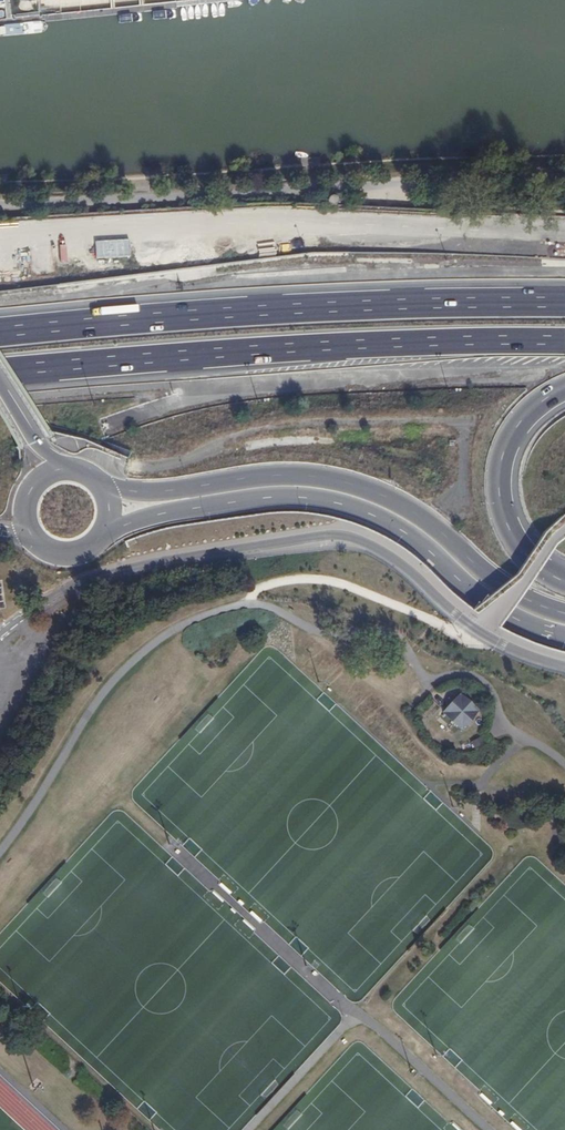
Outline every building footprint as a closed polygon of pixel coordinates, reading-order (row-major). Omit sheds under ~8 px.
[(444,712),(461,729),(477,711),(459,696),(444,712)] [(480,737),(470,741),(473,749),(483,744),(480,737)]
